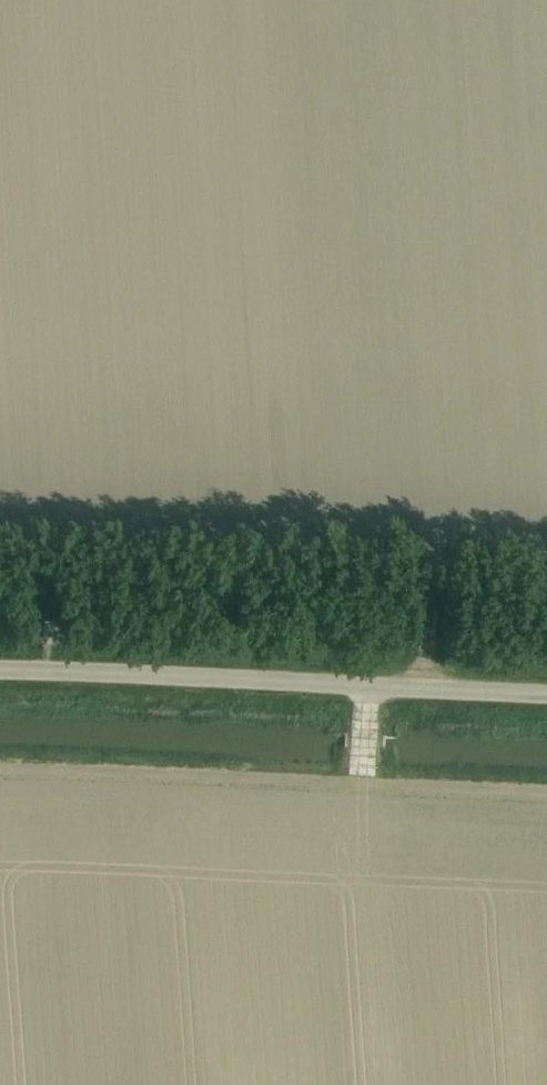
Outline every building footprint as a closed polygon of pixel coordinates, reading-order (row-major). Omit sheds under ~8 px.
[(54,622),(44,622),(43,640),(53,641),(54,622)]
